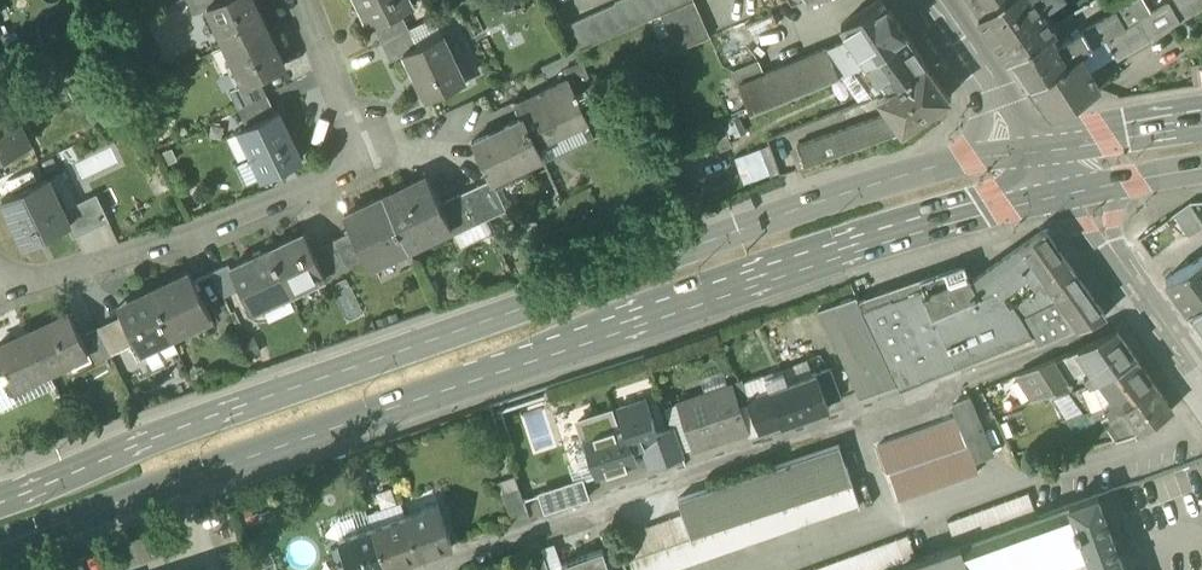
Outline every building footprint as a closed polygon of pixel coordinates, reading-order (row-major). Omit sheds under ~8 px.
[(195,13),(209,7),(207,4),(216,0),(189,0),(195,13)] [(227,45),(265,27),(253,0),(216,0),(207,4),(209,7),(227,45)] [(411,0),(357,0),(369,26),(373,23),(400,11),(413,5),(411,0)] [(661,15),(694,1),(693,0),(620,0),(615,2),(615,4),(563,27),(574,51),(574,53),(579,51),(661,15)] [(849,37),(890,10),(883,0),(881,0),(842,26),(849,37)] [(979,9),(993,0),(973,0),(979,10),(979,9)] [(979,9),(996,34),(1008,52),(1048,28),(1056,24),(1055,23),(1043,3),(1048,0),(993,0),(979,9)] [(1117,60),(1201,10),(1201,0),(1169,0),(1151,11),(1126,26),(1126,27),(1105,39),(1105,40),(1115,56),(1117,60)] [(1151,11),(1145,0),(1136,0),(1117,12),(1126,26),(1151,11)] [(1151,11),(1169,0),(1168,0),(1145,0),(1151,11)] [(709,37),(694,1),(661,15),(676,51),(709,37)] [(907,35),(890,10),(849,37),(855,46),(867,64),(869,63),(907,35)] [(400,11),(373,23),(382,41),(408,28),(400,11)] [(1117,12),(1083,32),(1092,47),(1105,39),(1126,27),(1126,26),(1117,12)] [(434,15),(408,28),(416,44),(442,32),(434,15)] [(283,65),(265,27),(227,45),(236,65),(229,69),(236,84),(238,86),(257,77),(283,65)] [(416,44),(408,28),(382,41),(390,59),(404,52),(403,50),(416,44)] [(1059,47),(1048,28),(1008,52),(1030,84),(1068,61),(1059,47)] [(404,52),(427,99),(465,80),(442,32),(416,44),(403,50),(404,52)] [(1083,32),(1059,47),(1068,61),(1082,53),(1092,47),(1083,32)] [(927,64),(907,35),(869,63),(867,64),(855,69),(875,97),(879,96),(887,92),(889,91),(927,64)] [(1082,53),(1092,70),(1110,59),(1100,43),(1105,40),(1105,39),(1092,47),(1082,53)] [(1100,43),(1110,59),(1115,56),(1105,40),(1100,43)] [(855,69),(867,64),(855,46),(832,54),(831,51),(825,48),(765,73),(739,83),(751,111),(839,75),(855,69)] [(1052,115),(1101,86),(1092,70),(1082,53),(1068,61),(1030,84),(1052,115)] [(1119,75),(1110,59),(1092,70),(1101,86),(1119,75)] [(734,71),(739,83),(765,73),(759,61),(734,71)] [(1191,65),(1193,79),(1201,78),(1201,63),(1191,65)] [(950,97),(927,64),(889,91),(887,92),(896,107),(890,112),(891,113),(898,123),(903,130),(950,97)] [(860,104),(875,97),(855,69),(839,75),(860,104)] [(230,87),(240,108),(266,96),(257,77),(238,86),(236,84),(230,87)] [(490,179),(491,181),(493,180),(543,157),(537,144),(587,121),(576,97),(579,96),(577,92),(574,93),(569,81),(516,105),(522,118),(472,141),(490,179)] [(879,96),(890,112),(896,107),(887,92),(879,96)] [(274,112),(266,96),(240,108),(248,124),(274,112)] [(30,142),(10,99),(0,104),(0,156),(30,142)] [(252,157),(262,177),(301,158),(278,110),(274,112),(248,124),(239,128),(252,157)] [(797,145),(804,166),(899,133),(903,130),(898,123),(891,113),(797,145)] [(537,144),(543,157),(546,164),(596,140),(587,121),(537,144)] [(761,148),(770,176),(771,178),(781,174),(771,145),(761,148)] [(770,176),(761,148),(734,158),(743,185),(770,176)] [(262,177),(252,157),(237,165),(246,184),(262,177)] [(64,171),(49,179),(63,209),(78,201),(64,171)] [(402,187),(383,196),(408,249),(410,248),(411,249),(430,240),(430,239),(451,229),(454,235),(463,231),(453,218),(444,200),(440,202),(427,175),(422,178),(422,176),(402,186),(402,187)] [(2,198),(24,244),(68,223),(69,223),(63,209),(49,179),(48,177),(2,198)] [(490,179),(457,194),(472,225),(485,219),(506,209),(493,180),(491,181),(490,179)] [(68,223),(74,236),(109,219),(97,193),(78,201),(63,209),(69,223),(68,223)] [(473,226),(472,225),(457,194),(444,200),(453,218),(463,231),(473,226)] [(369,268),(408,249),(383,196),(344,215),(351,231),(364,257),(369,268)] [(1188,235),(1201,227),(1201,223),(1190,203),(1175,214),(1188,235)] [(463,231),(454,235),(460,248),(492,233),(485,219),(472,225),(473,226),(463,231)] [(1045,230),(970,283),(976,299),(998,289),(1009,306),(1013,303),(1069,264),(1045,230)] [(351,231),(334,239),(347,265),(364,257),(351,231)] [(304,233),(270,250),(291,294),(325,277),(324,276),(316,259),(312,250),(304,233)] [(329,274),(347,265),(334,239),(321,246),(325,255),(321,257),(329,274)] [(321,246),(312,250),(316,259),(321,257),(325,255),(321,246)] [(252,312),(291,294),(270,250),(231,268),(240,288),(252,312)] [(324,276),(329,274),(321,257),(316,259),(324,276)] [(1188,310),(1201,302),(1201,257),(1167,279),(1188,310)] [(229,263),(211,271),(223,296),(240,288),(231,268),(229,263)] [(1034,337),(1038,345),(1107,317),(1069,264),(1013,303),(1034,337)] [(934,317),(976,299),(970,283),(963,265),(919,281),(934,317)] [(190,272),(150,291),(172,337),(194,326),(193,324),(210,316),(190,272)] [(919,281),(859,304),(898,384),(901,391),(956,368),(934,317),(919,281)] [(351,319),(363,312),(349,287),(337,294),(351,319)] [(976,299),(934,317),(956,368),(956,369),(1034,337),(1013,303),(1009,306),(998,289),(976,299)] [(144,350),(172,337),(150,291),(129,301),(133,311),(122,316),(135,343),(140,352),(144,350)] [(861,397),(898,384),(859,304),(857,298),(820,310),(861,397)] [(118,306),(122,316),(133,311),(129,301),(118,306)] [(1201,329),(1201,302),(1188,310),(1201,329)] [(70,314),(31,332),(50,371),(68,363),(72,372),(93,362),(80,335),(70,314)] [(122,316),(98,327),(111,354),(135,343),(122,316)] [(93,362),(111,354),(98,327),(80,335),(93,362)] [(50,371),(31,332),(0,347),(0,362),(7,376),(13,389),(50,371)] [(1112,395),(1120,407),(1155,385),(1137,359),(1118,332),(1079,349),(1099,377),(1112,395)] [(179,352),(172,337),(144,350),(151,365),(155,367),(159,366),(162,363),(163,360),(179,352)] [(1019,375),(1034,399),(1067,388),(1073,386),(1056,358),(1019,375)] [(812,363),(784,373),(788,384),(816,374),(812,363)] [(816,374),(827,404),(842,399),(830,369),(816,374)] [(705,395),(729,387),(723,370),(699,378),(705,395)] [(3,413),(57,387),(50,371),(13,389),(7,376),(0,379),(0,407),(3,413)] [(766,380),(770,391),(783,426),(829,409),(827,404),(816,374),(788,384),(784,373),(766,380)] [(770,391),(766,380),(764,376),(744,383),(749,399),(770,391)] [(1085,412),(1106,404),(1103,401),(1112,395),(1099,377),(1073,386),(1067,388),(1085,412)] [(732,386),(739,407),(749,403),(748,399),(749,399),(744,383),(743,383),(732,386)] [(1173,409),(1155,385),(1120,407),(1139,433),(1173,409)] [(679,404),(694,449),(747,431),(739,407),(732,386),(729,387),(705,395),(679,404)] [(761,434),(783,426),(770,391),(749,399),(748,399),(749,403),(761,434)] [(1120,407),(1112,395),(1103,401),(1106,404),(1111,412),(1112,413),(1120,407)] [(617,409),(623,427),(624,426),(632,450),(644,446),(644,445),(660,440),(658,434),(646,399),(617,409)] [(953,406),(965,434),(982,427),(971,399),(953,406)] [(673,428),(682,453),(694,449),(679,404),(665,409),(672,429),(673,428)] [(1067,420),(1072,432),(1102,417),(1111,412),(1106,404),(1085,412),(1067,420)] [(1139,433),(1120,407),(1112,413),(1111,412),(1102,417),(1117,439),(1139,433)] [(612,409),(577,421),(583,439),(618,428),(612,409)] [(957,419),(878,447),(887,474),(966,446),(957,419)] [(637,464),(632,450),(624,426),(623,427),(618,428),(583,439),(596,478),(637,464)] [(993,453),(982,427),(965,434),(976,461),(993,453)] [(658,434),(660,440),(668,463),(684,458),(682,453),(673,428),(672,429),(658,434)] [(651,469),(668,463),(660,440),(644,445),(644,446),(651,469)] [(690,538),(851,482),(838,446),(678,503),(690,538)] [(890,474),(899,501),(979,473),(970,446),(890,474)] [(498,484),(510,516),(527,510),(515,478),(498,484)] [(541,494),(547,513),(589,500),(582,481),(541,494)] [(851,482),(690,540),(631,562),(628,563),(631,569),(680,569),(859,506),(851,482)] [(948,523),(952,534),(956,545),(1038,516),(1029,493),(948,523)] [(1090,562),(1092,569),(1120,560),(1097,496),(1070,506),(1088,557),(1090,562)] [(373,527),(406,516),(401,501),(368,513),(373,527)] [(373,527),(368,513),(365,505),(332,517),(340,539),(373,527)] [(437,505),(406,516),(420,557),(452,546),(437,505)] [(1088,557),(1070,506),(918,561),(903,567),(904,569),(1054,569),(1088,557)] [(622,536),(631,562),(690,540),(680,515),(622,536)] [(388,569),(420,557),(406,516),(373,527),(388,569)] [(388,569),(373,527),(340,539),(351,569),(384,569),(388,569)] [(916,559),(907,536),(818,569),(886,569),(916,559)] [(544,558),(548,569),(563,569),(561,564),(554,544),(541,548),(544,558)] [(605,559),(602,549),(561,564),(563,569),(609,569),(605,559)] [(273,553),(253,560),(257,569),(279,569),(273,553)] [(605,559),(609,569),(626,569),(620,553),(605,559)] [(544,558),(529,563),(532,569),(548,569),(544,558)] [(1120,560),(1092,569),(1093,569),(1124,569),(1120,560)]
